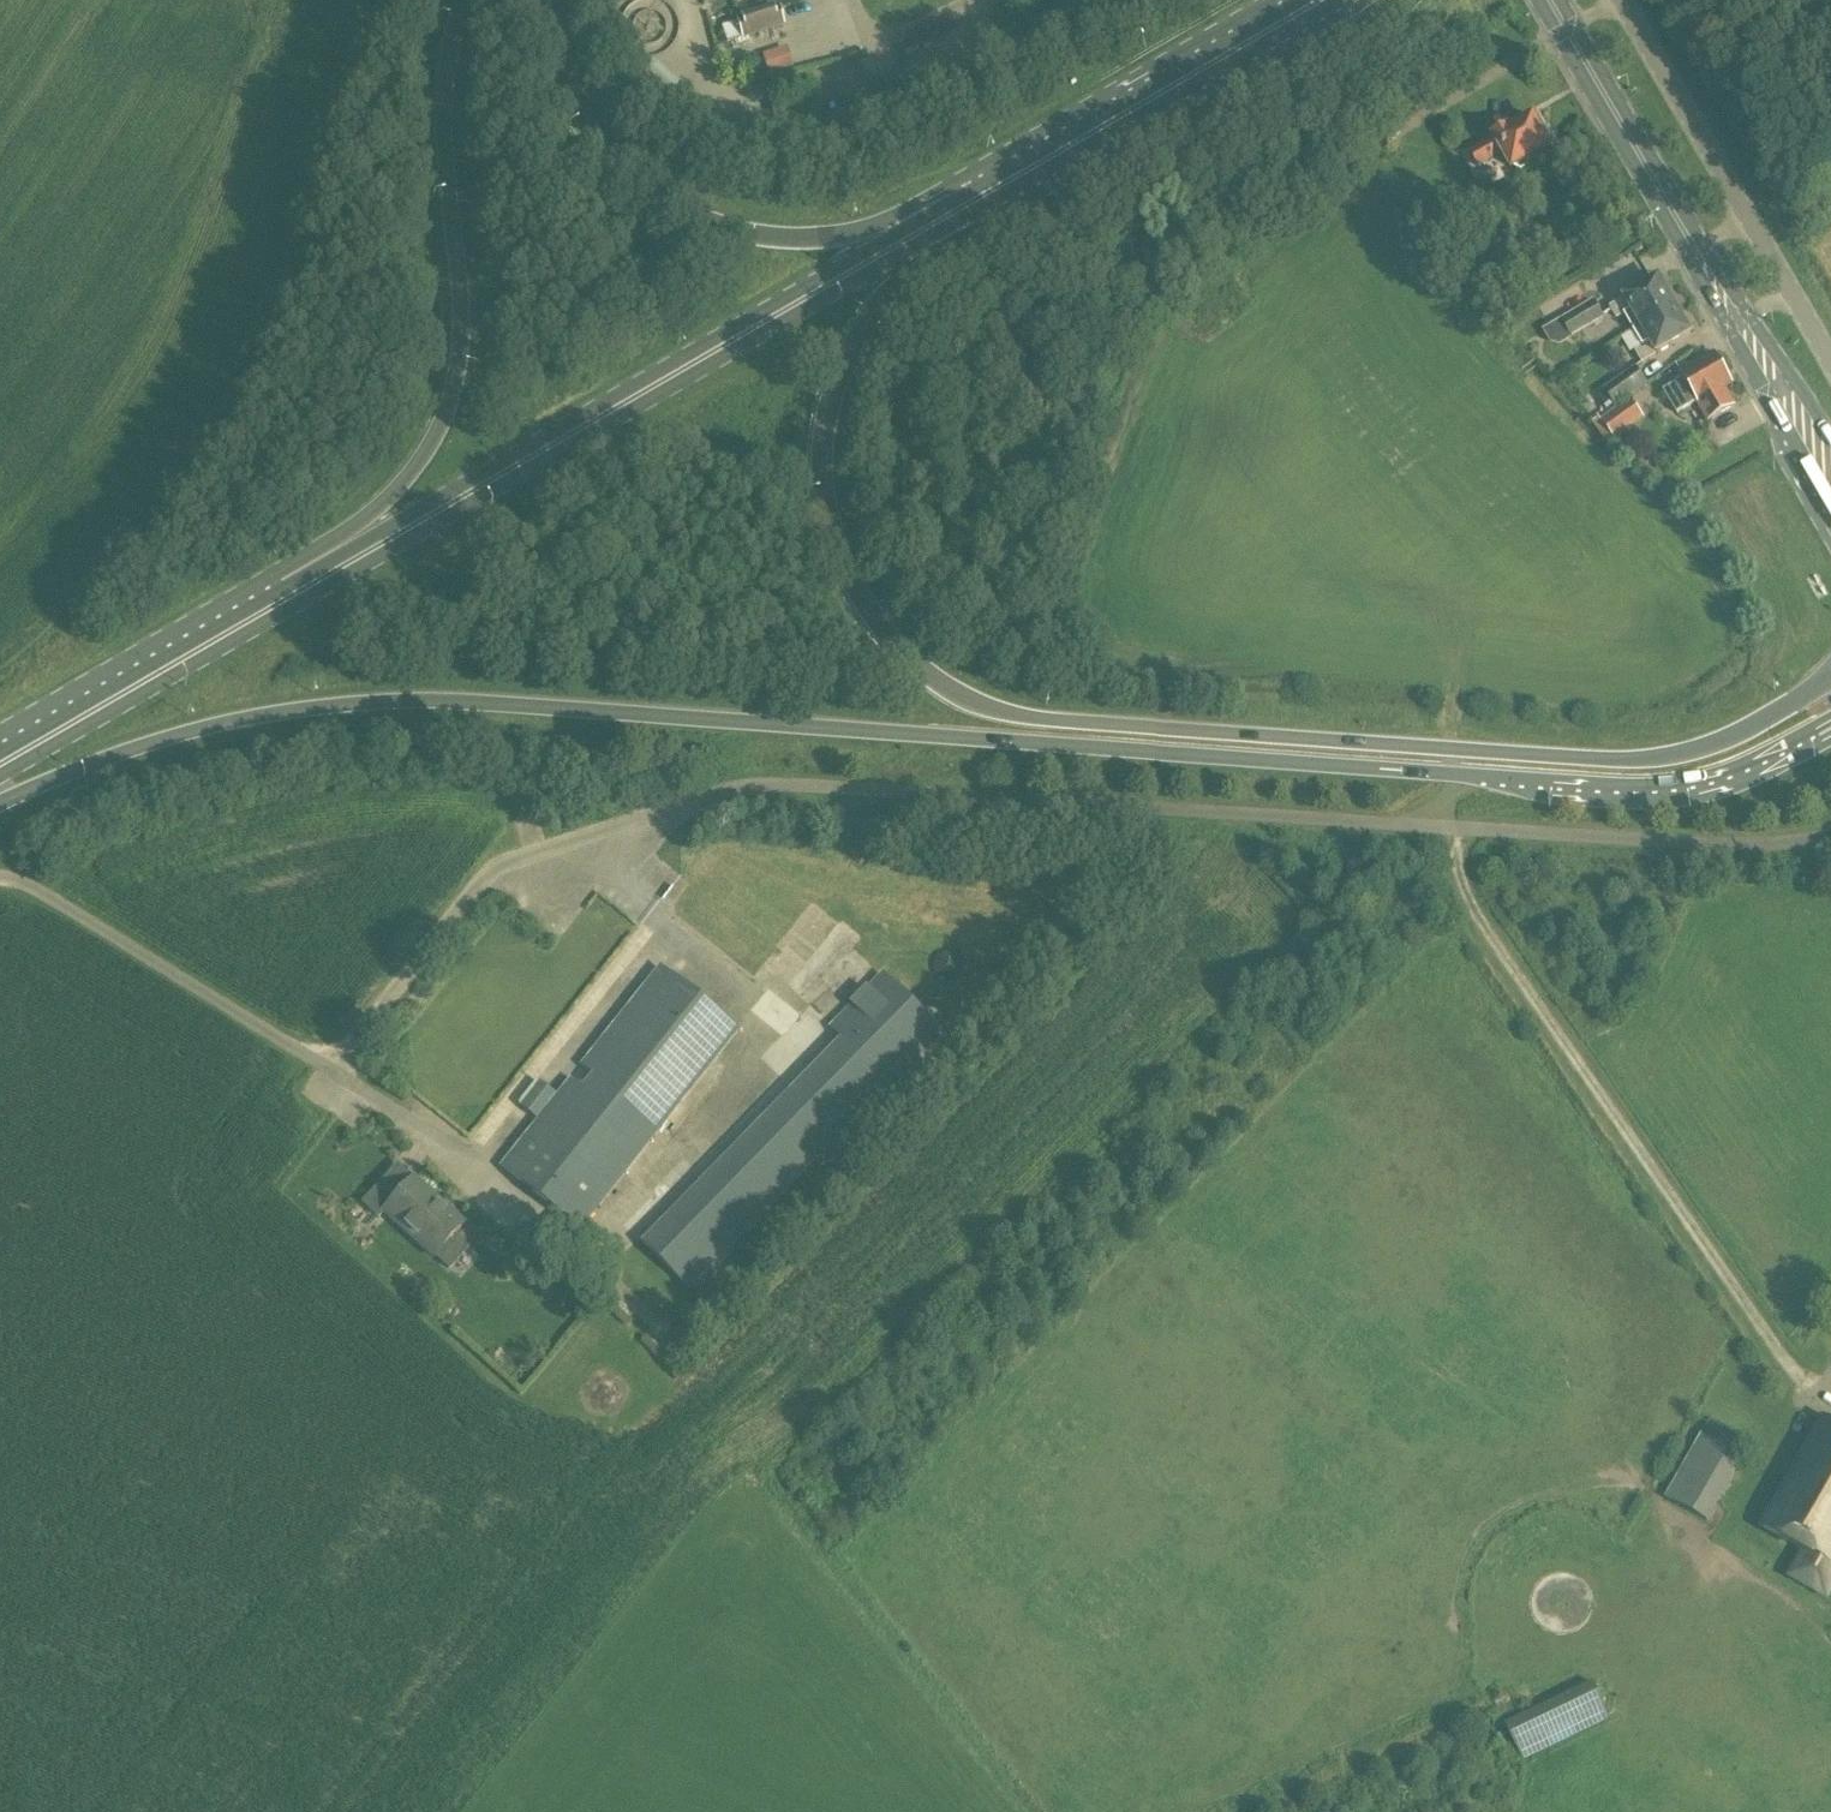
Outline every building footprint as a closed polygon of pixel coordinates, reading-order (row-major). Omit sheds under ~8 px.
[(777,5),(735,19),(742,42),(785,27),(777,5)] [(1551,147),(1534,118),(1510,132),(1507,128),(1492,137),(1494,140),(1470,153),(1478,167),(1501,154),(1511,170),(1513,169),(1522,174),(1531,168),(1531,159),(1551,147)] [(1383,165),(1391,159),(1378,142),(1370,148),(1383,165)] [(1642,326),(1675,307),(1659,280),(1611,308),(1617,319),(1624,315),(1634,331),(1642,326)] [(1571,339),(1605,318),(1594,299),(1560,320),(1571,339)] [(1642,326),(1634,331),(1643,347),(1636,351),(1643,363),(1658,353),(1690,334),(1675,307),(1642,326)] [(1737,406),(1726,387),(1732,383),(1715,355),(1682,374),(1685,379),(1664,391),(1677,414),(1695,402),(1708,424),(1737,406)] [(1616,408),(1648,385),(1636,367),(1603,390),(1605,393),(1599,398),(1607,409),(1614,405),(1616,408)] [(1631,399),(1601,420),(1616,440),(1645,418),(1631,399)] [(1652,476),(1663,461),(1647,449),(1636,465),(1652,476)] [(539,1082),(520,1106),(537,1120),(501,1165),(580,1228),(738,1031),(660,967),(556,1096),(539,1082)] [(942,1031),(881,972),(830,1025),(810,1005),(768,1048),(789,1067),(629,1232),(688,1290),(739,1239),(942,1031)] [(434,1258),(434,1257),(449,1270),(469,1249),(454,1235),(464,1224),(413,1178),(396,1197),(381,1183),(362,1204),(379,1219),(384,1213),(434,1258)] [(1822,1414),(1758,1527),(1801,1551),(1787,1577),(1829,1600),(1830,1597),(1830,1419),(1822,1414)] [(1505,1723),(1523,1760),(1612,1719),(1593,1681),(1505,1723)]
